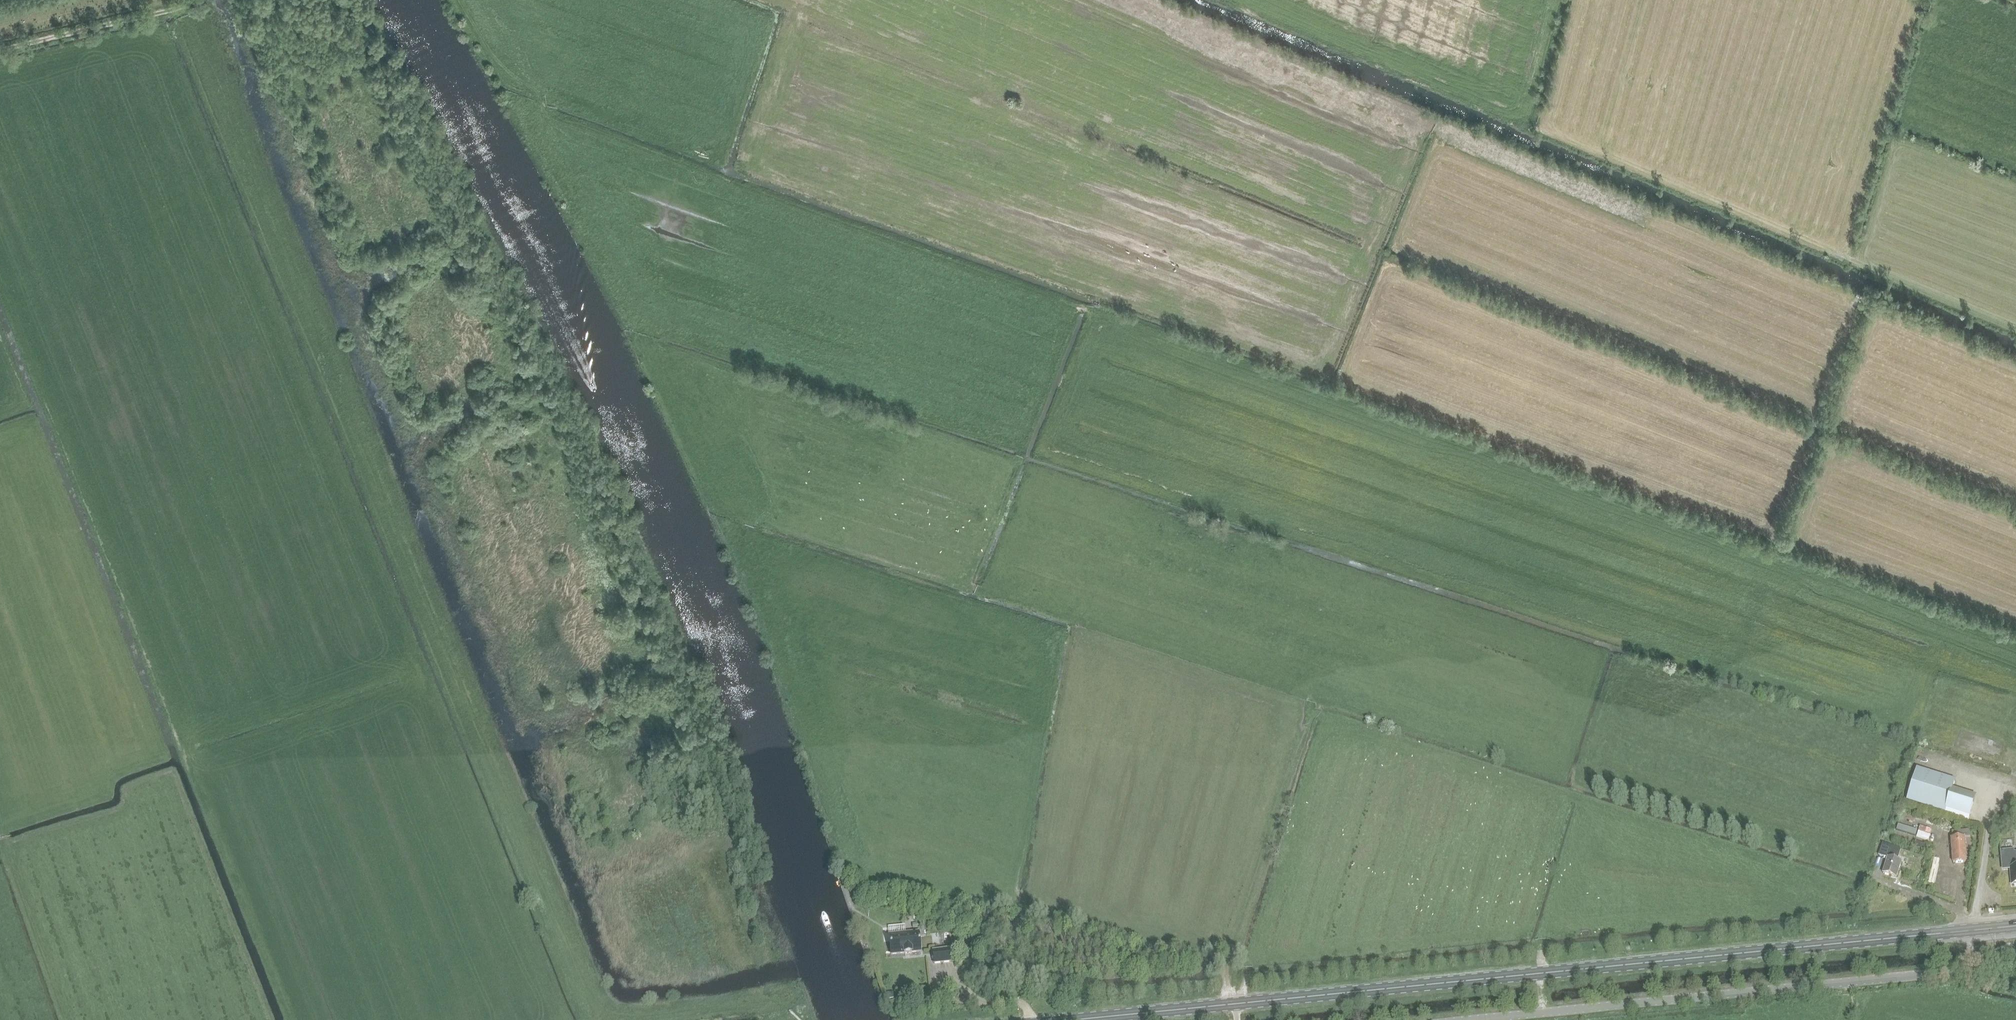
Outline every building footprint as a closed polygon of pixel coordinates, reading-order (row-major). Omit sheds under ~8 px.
[(1944,815),(1968,822),(1975,797),(1952,790),(1955,781),(1917,768),(1907,801),(1945,813),(1944,815)] [(1894,830),(1915,835),(1916,830),(1896,824),(1894,830)] [(1919,825),(1915,836),(1929,840),(1932,830),(1919,825)] [(1966,862),(1964,837),(1970,837),(1970,830),(1952,831),(1952,838),(1951,838),(1953,863),(1966,862)] [(1901,849),(1882,843),(1878,855),(1887,858),(1882,873),(1896,877),(1901,862),(1897,861),(1901,849)] [(2013,853),(2013,850),(2002,851),(2003,868),(2010,868),(2012,884),(2014,884),(2014,885),(2015,885),(2015,853),(2013,853)] [(921,952),(919,932),(889,935),(891,954),(921,952)] [(932,950),(934,963),(951,962),(949,949),(932,950)] [(2006,978),(2004,989),(2015,991),(2015,980),(2006,978)]
